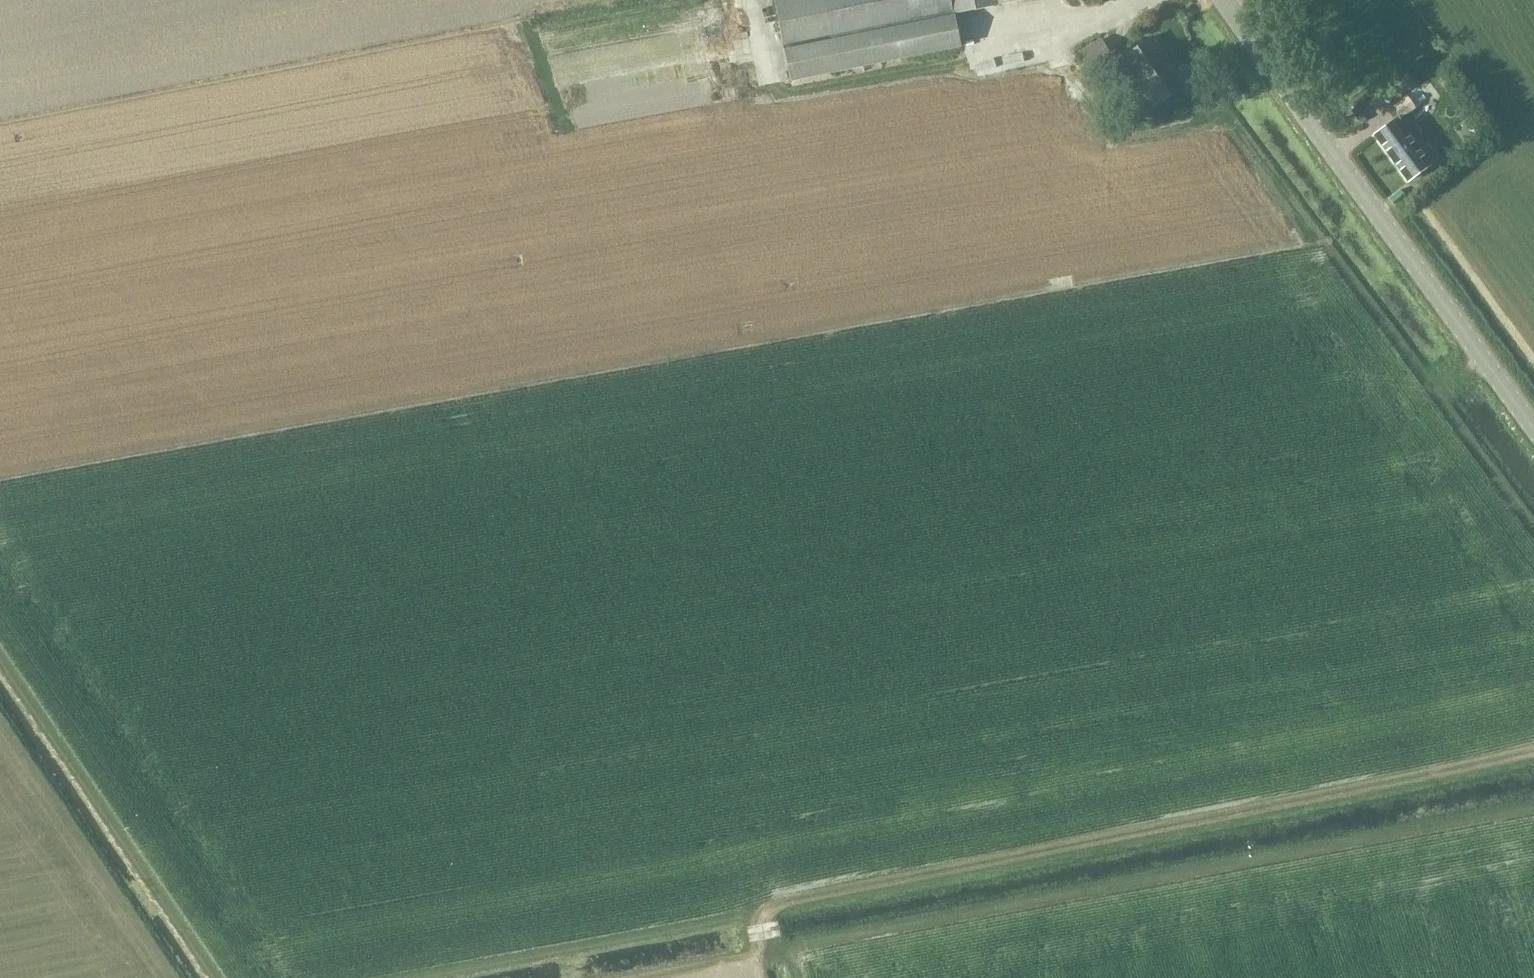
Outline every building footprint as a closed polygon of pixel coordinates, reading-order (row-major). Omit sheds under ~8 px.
[(790,83),(882,63),(960,47),(954,15),(1025,0),(775,0),(790,83)] [(1156,102),(1181,85),(1165,62),(1168,60),(1151,36),(1123,55),(1156,102)] [(1088,70),(1111,57),(1100,39),(1077,53),(1088,70)] [(1398,120),(1427,99),(1417,86),(1388,108),(1398,120)] [(1424,161),(1395,123),(1388,128),(1386,126),(1371,138),(1403,180),(1419,168),(1417,166),(1424,161)]
